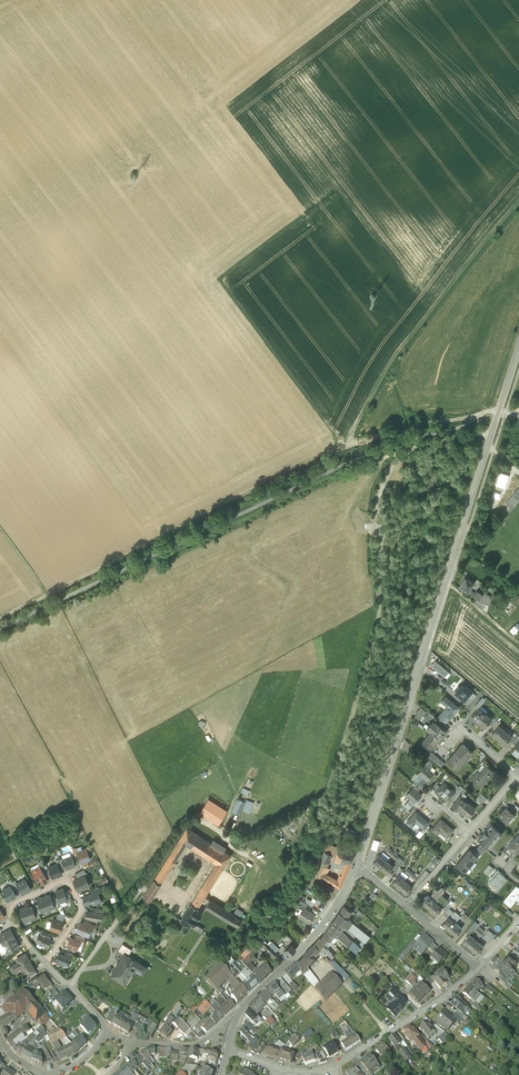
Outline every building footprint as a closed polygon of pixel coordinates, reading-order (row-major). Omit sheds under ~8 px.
[(380,120),(382,123),(391,117),(389,115),(380,120)] [(517,490),(508,501),(513,505),(518,498),(518,491),(518,490),(517,490)] [(474,582),(465,576),(459,586),(468,592),(470,589),(474,582)] [(483,595),(477,591),(475,592),(473,596),(480,600),(483,595)] [(497,595),(493,593),(491,596),(484,592),(483,595),(493,601),(497,595)] [(493,601),(483,595),(480,600),(486,604),(490,606),(493,601)] [(518,630),(518,624),(517,622),(509,630),(514,634),(518,629),(518,630)] [(449,672),(435,661),(431,666),(445,677),(449,672)] [(467,697),(472,692),(463,684),(455,693),(458,695),(461,698),(464,700),(467,697)] [(476,696),(472,692),(467,697),(472,701),(476,696)] [(460,708),(445,696),(440,702),(446,707),(438,716),(441,718),(446,723),(447,723),(460,708)] [(483,697),(475,705),(479,708),(479,707),(486,700),(483,697)] [(427,713),(420,707),(416,712),(418,713),(414,717),(419,722),(427,713)] [(486,713),(479,707),(479,708),(471,717),(477,723),(486,713)] [(492,718),(486,713),(477,723),(484,728),(488,723),(492,719),(492,718)] [(497,721),(493,717),(492,718),(492,719),(488,723),(492,726),(497,721)] [(447,732),(434,721),(427,729),(431,732),(440,739),(447,732)] [(500,723),(497,721),(492,726),(495,729),(499,724),(500,723)] [(499,724),(495,729),(491,734),(498,740),(506,730),(499,724)] [(512,735),(506,730),(498,740),(504,745),(508,740),(512,735)] [(440,739),(431,732),(423,741),(432,749),(440,739)] [(516,737),(513,734),(512,735),(508,740),(512,743),(516,737)] [(410,743),(404,738),(401,748),(408,750),(410,743)] [(518,741),(515,746),(511,751),(512,752),(514,754),(517,756),(518,754),(518,741)] [(473,752),(463,743),(456,751),(466,760),(473,752)] [(466,760),(456,751),(448,761),(457,769),(460,765),(461,766),(466,760)] [(429,760),(418,773),(421,776),(425,780),(426,779),(427,780),(427,781),(434,773),(430,770),(432,767),(432,763),(429,760)] [(440,760),(436,765),(440,769),(445,763),(440,760)] [(487,766),(481,774),(477,771),(471,778),(481,787),(494,772),(487,766)] [(434,773),(427,781),(427,780),(426,779),(425,780),(424,781),(426,783),(427,782),(428,783),(430,785),(437,776),(434,773)] [(425,780),(421,776),(414,784),(415,785),(419,788),(424,781),(425,780)] [(455,792),(444,782),(440,787),(437,791),(448,800),(449,798),(455,792)] [(440,787),(436,783),(432,788),(436,792),(437,791),(440,787)] [(413,787),(413,786),(406,795),(410,798),(415,803),(422,795),(418,791),(413,787)] [(455,792),(458,794),(463,788),(460,786),(455,792)] [(458,794),(455,792),(449,798),(452,801),(454,799),(458,794)] [(487,798),(481,793),(476,799),(482,804),(487,798)] [(456,801),(452,806),(457,810),(459,808),(468,816),(475,809),(463,799),(463,800),(460,798),(460,797),(456,801)] [(410,798),(404,805),(409,809),(415,803),(410,798)] [(226,810),(208,799),(200,813),(218,824),(223,816),(226,810)] [(246,803),(238,799),(231,812),(239,816),(246,803)] [(254,803),(247,800),(242,812),(249,814),(254,803)] [(509,800),(506,803),(513,808),(516,805),(513,803),(509,800)] [(515,813),(506,806),(499,815),(507,822),(515,813)] [(429,823),(416,812),(409,820),(407,822),(412,826),(416,822),(424,828),(424,829),(428,824),(429,823)] [(441,819),(432,829),(436,833),(438,830),(447,837),(447,838),(450,834),(454,830),(441,819)] [(428,824),(424,829),(424,828),(421,831),(424,834),(430,827),(428,824)] [(491,824),(488,827),(486,830),(485,829),(484,831),(495,841),(502,833),(497,829),(491,824)] [(347,825),(345,831),(355,835),(357,831),(347,825)] [(187,828),(179,840),(186,844),(189,846),(197,835),(187,828)] [(495,841),(484,831),(483,832),(483,833),(478,839),(484,844),(489,848),(495,841)] [(450,834),(447,838),(447,837),(445,840),(448,843),(453,837),(450,834)] [(197,835),(189,846),(193,849),(200,837),(197,835)] [(514,841),(508,847),(507,848),(515,855),(518,850),(518,835),(514,841)] [(230,855),(200,837),(193,849),(216,863),(223,868),(230,855)] [(511,838),(506,845),(508,847),(514,841),(511,838)] [(179,840),(154,880),(161,884),(186,844),(179,840)] [(324,848),(332,853),(331,856),(335,857),(338,846),(327,842),(324,848)] [(383,851),(386,853),(387,851),(386,851),(389,848),(381,842),(375,851),(378,853),(380,854),(383,851)] [(482,846),(481,845),(476,850),(482,855),(486,850),(482,846)] [(355,852),(338,846),(335,857),(347,861),(351,862),(355,852)] [(85,848),(82,849),(82,850),(76,852),(80,863),(82,864),(85,863),(86,862),(91,860),(87,849),(85,848)] [(332,853),(324,848),(312,871),(332,883),(336,879),(323,871),(331,856),(332,853)] [(470,849),(456,865),(465,872),(469,867),(472,869),(476,864),(474,861),(478,856),(470,849)] [(387,860),(380,854),(378,853),(375,857),(377,858),(374,861),(381,867),(387,860)] [(75,866),(71,856),(63,859),(63,860),(67,869),(75,866)] [(396,859),(392,864),(394,866),(397,869),(400,867),(402,864),(396,859)] [(44,864),(42,860),(37,862),(40,867),(42,871),(46,869),(44,864)] [(392,864),(387,860),(381,867),(388,873),(394,866),(392,864)] [(57,863),(49,866),(53,877),(61,874),(60,869),(57,863)] [(223,868),(216,863),(193,901),(200,905),(223,868)] [(489,864),(484,870),(489,875),(494,869),(489,864)] [(40,867),(32,871),(38,882),(40,880),(42,884),(47,881),(45,878),(46,878),(42,871),(40,867)] [(84,869),(75,874),(78,878),(85,875),(87,874),(84,869)] [(342,869),(336,885),(340,887),(347,871),(343,870),(342,869)] [(502,873),(498,870),(492,877),(494,879),(489,884),(494,888),(496,886),(499,889),(507,879),(501,874),(502,873)] [(85,875),(78,878),(74,881),(76,885),(77,885),(78,887),(77,888),(79,890),(90,885),(85,875)] [(406,881),(399,875),(393,882),(400,888),(406,881)] [(31,890),(25,879),(17,883),(18,887),(22,894),(31,890)] [(161,884),(154,880),(147,891),(155,896),(162,885),(161,884)] [(413,886),(406,881),(400,888),(407,893),(413,886)] [(17,897),(13,890),(10,885),(2,889),(9,901),(17,897)] [(516,886),(504,900),(510,906),(514,901),(512,899),(514,897),(516,899),(518,901),(518,888),(516,886)] [(63,888),(56,891),(57,896),(60,903),(69,900),(63,888)] [(319,894),(312,890),(310,893),(314,895),(313,896),(317,898),(319,894)] [(91,894),(91,893),(82,896),(86,906),(92,904),(93,905),(102,902),(98,891),(91,894)] [(147,891),(145,894),(152,899),(155,896),(147,891)] [(377,895),(372,892),(368,896),(373,900),(377,895)] [(435,892),(434,892),(430,897),(435,901),(440,896),(435,892)] [(327,899),(319,894),(317,898),(315,901),(316,901),(323,906),(327,899)] [(55,907),(50,895),(44,897),(48,910),(55,907)] [(435,901),(430,897),(429,895),(422,903),(429,908),(435,901)] [(444,901),(440,896),(435,901),(442,907),(448,900),(446,899),(444,901)] [(48,910),(44,897),(38,899),(39,904),(42,910),(42,912),(48,910)] [(295,904),(303,909),(304,907),(307,902),(305,901),(299,897),(295,904)] [(312,900),(308,897),(305,901),(307,902),(313,906),(316,901),(315,901),(312,899),(312,900)] [(242,921),(210,900),(205,907),(237,928),(242,921)] [(442,907),(435,901),(429,908),(436,914),(442,907)] [(198,908),(191,903),(181,921),(187,925),(189,923),(197,910),(198,908)] [(452,906),(448,903),(443,908),(447,911),(450,908),(452,906)] [(352,911),(344,904),(340,911),(347,917),(352,911)] [(486,908),(489,912),(494,908),(490,904),(486,908)] [(32,906),(29,907),(28,905),(19,909),(21,912),(21,914),(23,918),(23,920),(24,921),(36,917),(35,914),(33,908),(32,906)] [(310,922),(315,914),(304,907),(303,909),(301,912),(302,913),(300,917),(310,922)] [(454,912),(450,908),(447,911),(445,914),(448,917),(450,918),(454,912)] [(202,913),(197,910),(189,923),(194,926),(195,924),(202,913)] [(95,911),(88,911),(85,916),(87,917),(91,918),(100,922),(104,911),(95,911)] [(347,917),(340,911),(335,917),(345,924),(349,926),(351,923),(352,921),(347,917)] [(454,912),(450,918),(448,917),(445,921),(442,924),(449,930),(455,923),(460,918),(461,916),(456,911),(455,912),(454,912)] [(61,913),(58,914),(56,919),(63,922),(65,914),(61,913)] [(335,917),(332,921),(343,928),(345,924),(335,917)] [(53,918),(49,929),(59,932),(63,922),(56,919),(53,918)] [(83,922),(79,921),(76,932),(78,932),(77,934),(87,937),(87,936),(89,936),(92,927),(93,925),(91,925),(83,922)] [(343,928),(332,921),(327,928),(335,934),(337,936),(339,933),(343,928)] [(370,936),(353,922),(352,923),(351,923),(349,926),(348,928),(350,930),(362,940),(365,942),(370,936)] [(462,929),(455,923),(449,930),(456,936),(462,929)] [(195,924),(194,926),(193,928),(201,934),(204,930),(195,924)] [(472,924),(466,932),(470,935),(476,928),(472,924)] [(10,927),(0,934),(0,939),(2,942),(4,946),(7,944),(8,946),(6,951),(5,953),(6,954),(21,946),(10,927)] [(335,934),(327,928),(323,934),(328,938),(330,940),(335,934)] [(488,930),(482,937),(489,943),(495,935),(488,930)] [(340,934),(339,933),(337,936),(349,946),(352,941),(342,931),(340,934)] [(50,938),(41,935),(39,934),(37,941),(41,942),(42,944),(49,947),(51,938),(50,938)] [(321,937),(320,937),(315,943),(320,948),(322,946),(328,938),(323,934),(321,937)] [(425,934),(417,943),(412,948),(413,949),(421,956),(422,956),(433,944),(434,942),(425,934)] [(257,935),(246,944),(259,957),(263,952),(262,952),(268,946),(267,945),(257,935)] [(477,940),(470,935),(464,942),(470,948),(477,940)] [(74,939),(70,937),(67,946),(73,948),(72,949),(73,950),(75,951),(76,950),(76,949),(77,949),(80,941),(74,939)] [(352,941),(349,946),(356,953),(361,947),(359,945),(353,940),(352,941)] [(414,940),(398,959),(402,962),(413,949),(412,948),(417,943),(414,940)] [(484,947),(477,940),(470,948),(478,954),(484,947)] [(270,941),(267,945),(268,946),(274,952),(277,948),(270,941)] [(315,943),(304,954),(311,961),(314,964),(317,961),(314,957),(322,950),(320,948),(315,943)] [(132,950),(123,944),(119,951),(124,954),(124,952),(129,955),(132,950)] [(256,971),(250,965),(259,957),(246,944),(232,957),(251,975),(256,971)] [(296,949),(291,944),(285,949),(291,955),(296,949)] [(433,944),(422,956),(425,958),(431,951),(435,946),(433,944)] [(274,952),(268,946),(262,952),(263,952),(272,961),(277,956),(274,952)] [(336,956),(327,948),(325,949),(323,951),(327,955),(332,960),(336,956)] [(447,955),(439,949),(434,954),(430,958),(434,962),(435,961),(439,964),(438,965),(447,955)] [(124,954),(110,976),(125,986),(135,971),(143,976),(148,967),(129,955),(124,952),(124,954)] [(29,974),(35,971),(33,968),(34,967),(26,953),(20,956),(21,958),(17,960),(18,962),(14,964),(11,966),(14,972),(21,968),(26,976),(29,974)] [(71,957),(65,955),(59,953),(56,960),(57,961),(63,963),(65,963),(63,967),(66,968),(71,966),(72,962),(70,961),(71,958),(71,957)] [(304,954),(294,965),(299,971),(301,970),(299,967),(302,965),(305,967),(311,961),(304,954)] [(235,962),(226,971),(235,981),(242,975),(247,982),(253,977),(251,975),(232,957),(231,955),(230,957),(235,962)] [(332,960),(327,955),(323,958),(346,982),(349,978),(332,960)] [(515,960),(509,955),(503,962),(511,969),(517,961),(515,960)] [(305,967),(302,965),(299,967),(301,970),(299,971),(301,972),(305,977),(310,972),(308,970),(314,964),(311,961),(305,967)] [(511,969),(503,962),(496,970),(500,973),(499,974),(501,976),(506,980),(507,979),(514,972),(511,969)] [(221,965),(205,980),(216,991),(217,992),(221,988),(227,982),(232,986),(235,990),(236,992),(241,987),(235,981),(226,971),(221,965)] [(294,965),(284,973),(286,974),(291,981),(293,978),(296,976),(301,972),(299,971),(294,965)] [(256,971),(251,975),(253,977),(260,984),(272,973),(265,966),(259,971),(257,970),(256,971)] [(432,979),(431,979),(434,982),(440,989),(446,984),(444,981),(448,978),(442,970),(432,979)] [(47,979),(44,973),(36,978),(36,977),(34,978),(35,979),(30,981),(34,987),(39,984),(44,992),(52,987),(47,978),(47,979)] [(293,983),(291,981),(286,974),(282,978),(289,986),(293,983)] [(411,975),(411,974),(410,975),(410,976),(405,981),(409,984),(415,978),(411,975)] [(342,986),(333,975),(315,990),(324,1001),(342,986)] [(432,979),(430,976),(425,981),(430,985),(434,982),(431,979),(432,979)] [(506,980),(501,976),(499,979),(505,984),(508,981),(507,979),(506,980)] [(260,984),(253,977),(247,982),(245,983),(253,990),(260,984)] [(479,989),(483,985),(475,979),(469,985),(477,992),(479,989)] [(293,983),(289,986),(294,991),(298,988),(293,982),(293,983)] [(426,994),(430,991),(420,982),(418,985),(419,986),(416,990),(423,996),(425,994),(426,994)] [(245,983),(241,987),(248,995),(253,990),(245,983)] [(279,989),(274,983),(269,988),(274,995),(279,1001),(284,995),(279,989)] [(291,992),(285,984),(279,989),(284,995),(285,997),(291,992)] [(496,991),(488,984),(486,987),(493,994),(496,991)] [(477,992),(469,985),(463,993),(475,1003),(478,999),(480,995),(477,992)] [(400,991),(393,986),(390,989),(392,991),(393,990),(399,995),(401,992),(400,991)] [(248,995),(241,987),(236,992),(231,996),(237,1004),(248,995)] [(269,988),(268,987),(264,991),(265,992),(270,998),(274,995),(269,988)] [(230,1002),(221,988),(217,992),(222,998),(228,1004),(230,1002)] [(408,993),(403,988),(400,991),(401,992),(405,997),(407,994),(408,993)] [(417,1003),(423,996),(416,990),(415,989),(411,994),(409,993),(408,993),(407,994),(417,1003)] [(399,995),(393,990),(392,991),(385,999),(391,1003),(385,1010),(394,1017),(396,1014),(397,1013),(399,1011),(400,1012),(408,1003),(399,995)] [(36,1004),(24,991),(15,997),(6,1004),(4,1006),(11,1015),(15,1021),(26,1013),(36,1004)] [(73,1001),(64,991),(59,996),(54,1000),(55,1002),(63,1010),(73,1001)] [(217,992),(216,991),(213,994),(219,1000),(222,998),(217,992)] [(12,992),(2,999),(6,1004),(15,997),(12,992)] [(264,1004),(270,998),(265,992),(259,998),(264,1004)] [(48,998),(54,1003),(55,1002),(54,1000),(59,996),(57,993),(51,996),(48,998)] [(469,1009),(470,1008),(460,1000),(461,1000),(457,996),(451,1004),(458,1010),(462,1006),(464,1009),(464,1010),(464,1013),(468,1016),(472,1012),(469,1009)] [(208,998),(205,1000),(211,1007),(216,1012),(217,1013),(222,1009),(216,1002),(214,999),(211,1001),(208,998)] [(219,1000),(216,1002),(222,1009),(228,1004),(222,998),(219,1000)] [(267,1007),(264,1004),(259,998),(249,1007),(258,1016),(267,1007)] [(272,1001),(270,998),(264,1004),(267,1007),(268,1008),(271,1005),(275,1010),(278,1008),(272,1001)] [(281,1005),(275,998),(272,1001),(278,1008),(281,1005)] [(205,1000),(202,1003),(205,1006),(202,1009),(206,1012),(208,1011),(211,1007),(205,1000)] [(228,1004),(222,1009),(217,1013),(222,1019),(234,1007),(230,1002),(228,1004)] [(102,1003),(97,1009),(103,1013),(107,1008),(102,1003)] [(205,1006),(202,1003),(196,1008),(196,1009),(200,1012),(203,1016),(207,1013),(206,1012),(202,1009),(205,1006)] [(46,1015),(36,1004),(26,1013),(36,1023),(37,1022),(46,1015)] [(173,1006),(168,1012),(171,1015),(173,1012),(174,1013),(177,1010),(173,1006)] [(180,1007),(171,1017),(175,1020),(177,1017),(182,1010),(180,1007)] [(190,1009),(182,1017),(185,1019),(192,1011),(190,1009)] [(258,1017),(251,1009),(246,1015),(252,1022),(258,1017)] [(131,1018),(119,1011),(118,1013),(118,1014),(124,1017),(122,1020),(127,1024),(131,1018)] [(118,1013),(116,1012),(114,1015),(116,1017),(112,1024),(128,1034),(132,1027),(133,1027),(127,1024),(122,1020),(124,1017),(118,1014),(118,1013)] [(217,1013),(216,1012),(213,1015),(215,1017),(212,1020),(216,1024),(222,1019),(217,1013)] [(452,1018),(444,1012),(441,1015),(440,1015),(435,1020),(441,1025),(441,1024),(448,1030),(455,1021),(452,1018)] [(111,1013),(106,1021),(112,1024),(116,1017),(114,1015),(111,1013)] [(157,1027),(134,1013),(131,1018),(127,1024),(133,1027),(132,1027),(150,1038),(157,1027)] [(461,1017),(456,1013),(452,1018),(455,1021),(458,1024),(462,1018),(461,1017)] [(195,1014),(185,1025),(190,1029),(191,1030),(194,1026),(195,1027),(202,1020),(197,1015),(195,1014)] [(278,1020),(273,1014),(269,1017),(270,1018),(275,1023),(276,1022),(278,1020)] [(50,1019),(46,1015),(37,1022),(39,1024),(41,1027),(50,1019)] [(7,1016),(0,1019),(0,1029),(5,1041),(9,1038),(7,1034),(7,1033),(5,1029),(5,1028),(10,1026),(11,1025),(11,1024),(7,1016)] [(175,1020),(171,1017),(170,1017),(165,1026),(169,1028),(172,1023),(175,1020)] [(177,1017),(175,1020),(172,1023),(185,1034),(190,1029),(185,1025),(177,1017)] [(216,1024),(212,1020),(209,1017),(209,1018),(207,1020),(206,1021),(205,1020),(203,1021),(204,1023),(207,1026),(210,1029),(216,1024)] [(275,1023),(270,1018),(265,1023),(270,1028),(271,1027),(275,1023)] [(248,1021),(242,1029),(246,1032),(251,1027),(253,1025),(248,1021)] [(426,1021),(420,1026),(429,1038),(436,1033),(432,1028),(433,1027),(430,1023),(429,1024),(426,1021)] [(355,1035),(345,1022),(340,1026),(341,1028),(343,1032),(346,1030),(350,1037),(352,1036),(355,1035)] [(26,1026),(19,1031),(22,1037),(29,1032),(26,1026)] [(71,1034),(64,1026),(60,1030),(66,1037),(67,1038),(71,1034)] [(172,1030),(169,1028),(165,1026),(159,1033),(167,1038),(172,1030)] [(426,1046),(413,1029),(412,1030),(409,1027),(404,1031),(406,1034),(405,1035),(413,1046),(415,1044),(421,1051),(426,1046)] [(303,1034),(307,1038),(313,1033),(310,1028),(303,1034)] [(343,1032),(341,1028),(337,1030),(342,1038),(343,1038),(344,1040),(347,1038),(343,1032)] [(248,1034),(246,1032),(242,1029),(238,1033),(248,1040),(251,1036),(248,1034)] [(59,1030),(48,1036),(57,1053),(63,1050),(58,1042),(66,1037),(60,1030),(59,1030)] [(22,1037),(19,1031),(9,1038),(5,1041),(10,1047),(16,1042),(19,1039),(22,1037)] [(450,1037),(444,1032),(441,1036),(447,1041),(450,1037)] [(398,1033),(393,1036),(399,1044),(404,1041),(398,1033)] [(31,1035),(24,1041),(25,1043),(26,1044),(31,1039),(33,1038),(31,1035)] [(360,1041),(355,1035),(352,1036),(357,1043),(360,1041)] [(74,1044),(79,1050),(86,1043),(80,1036),(73,1043),(74,1044)] [(255,1040),(251,1036),(248,1040),(251,1043),(250,1044),(249,1043),(247,1048),(252,1049),(251,1051),(254,1052),(258,1046),(260,1043),(255,1039),(255,1040)] [(295,1036),(282,1048),(286,1050),(288,1047),(291,1049),(300,1040),(295,1036)] [(357,1043),(352,1036),(350,1037),(347,1038),(348,1040),(352,1046),(357,1043)] [(399,1044),(393,1036),(388,1040),(390,1043),(394,1048),(397,1046),(399,1044)] [(441,1036),(440,1036),(438,1038),(443,1044),(447,1041),(441,1036)] [(274,1040),(267,1047),(269,1049),(271,1050),(273,1046),(277,1043),(274,1040)] [(352,1046),(348,1040),(342,1044),(345,1050),(352,1046)] [(33,1042),(32,1043),(28,1047),(22,1055),(32,1060),(34,1053),(37,1052),(42,1048),(33,1042)] [(333,1044),(332,1042),(325,1047),(324,1049),(329,1057),(335,1054),(338,1052),(333,1044)] [(341,1050),(336,1042),(333,1044),(338,1052),(341,1050)] [(273,1046),(271,1050),(269,1049),(267,1055),(278,1059),(282,1049),(277,1043),(273,1046)] [(25,1045),(22,1047),(21,1048),(20,1049),(16,1052),(22,1055),(28,1047),(26,1044),(25,1045)] [(63,1050),(57,1053),(59,1056),(62,1061),(74,1055),(79,1050),(74,1044),(63,1050)] [(390,1052),(386,1047),(383,1044),(375,1050),(382,1058),(390,1052)] [(48,1053),(44,1046),(42,1048),(45,1053),(42,1057),(43,1064),(54,1062),(48,1053)] [(401,1051),(397,1046),(394,1048),(405,1062),(410,1059),(403,1049),(401,1051)] [(286,1050),(282,1048),(282,1049),(278,1059),(292,1063),(294,1055),(295,1054),(295,1053),(286,1050)] [(189,1050),(179,1049),(178,1054),(178,1057),(188,1058),(189,1055),(189,1050)] [(220,1053),(211,1049),(209,1054),(206,1061),(215,1064),(220,1053)] [(316,1049),(311,1051),(311,1053),(312,1053),(313,1057),(316,1056),(319,1054),(316,1049)] [(304,1050),(294,1055),(297,1058),(301,1055),(305,1054),(304,1050)] [(56,1058),(52,1051),(48,1053),(54,1062),(54,1063),(59,1062),(56,1058)] [(145,1051),(141,1055),(146,1061),(147,1062),(149,1060),(152,1058),(150,1056),(145,1051)] [(42,1057),(37,1055),(37,1052),(34,1053),(32,1060),(43,1064),(42,1057)] [(141,1055),(133,1061),(138,1067),(142,1064),(146,1061),(141,1055)] [(380,1068),(369,1055),(360,1062),(366,1069),(371,1074),(380,1068)] [(313,1057),(304,1061),(305,1065),(315,1061),(313,1057)] [(149,1060),(147,1062),(151,1066),(153,1069),(155,1067),(149,1060)] [(134,1071),(138,1067),(133,1061),(124,1068),(131,1074),(132,1074),(137,1074),(134,1071)] [(147,1062),(146,1061),(142,1064),(148,1070),(151,1066),(147,1062)] [(366,1069),(360,1062),(360,1061),(356,1064),(360,1068),(363,1071),(366,1069)] [(355,1065),(354,1064),(345,1072),(348,1074),(363,1074),(358,1069),(355,1065)] [(180,1073),(182,1074),(188,1074),(194,1068),(188,1067),(180,1073)]
